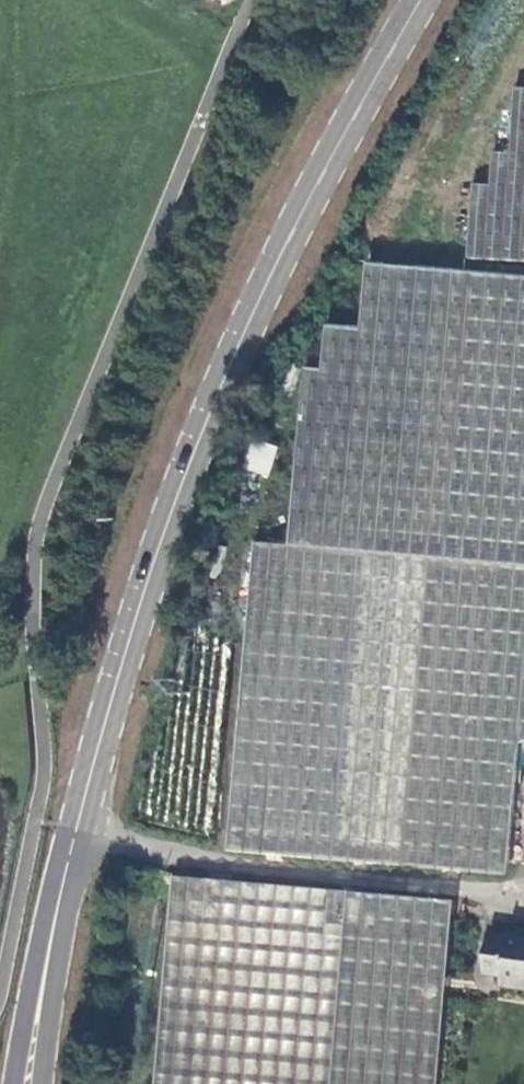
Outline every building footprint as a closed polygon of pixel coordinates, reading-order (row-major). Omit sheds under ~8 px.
[(470,257),(523,260),(523,89),(516,88),(512,153),(493,152),(491,185),(475,184),(470,257)] [(233,853),(512,876),(523,744),(523,277),(369,264),(363,328),(329,325),(325,368),(307,366),(293,546),(258,543),(233,853)] [(269,477),(279,446),(251,438),(241,468),(269,477)] [(459,902),(175,877),(157,1083),(443,1083),(459,902)] [(523,991),(523,934),(510,932),(510,935),(492,932),(486,974),(506,978),(504,988),(523,991)]
